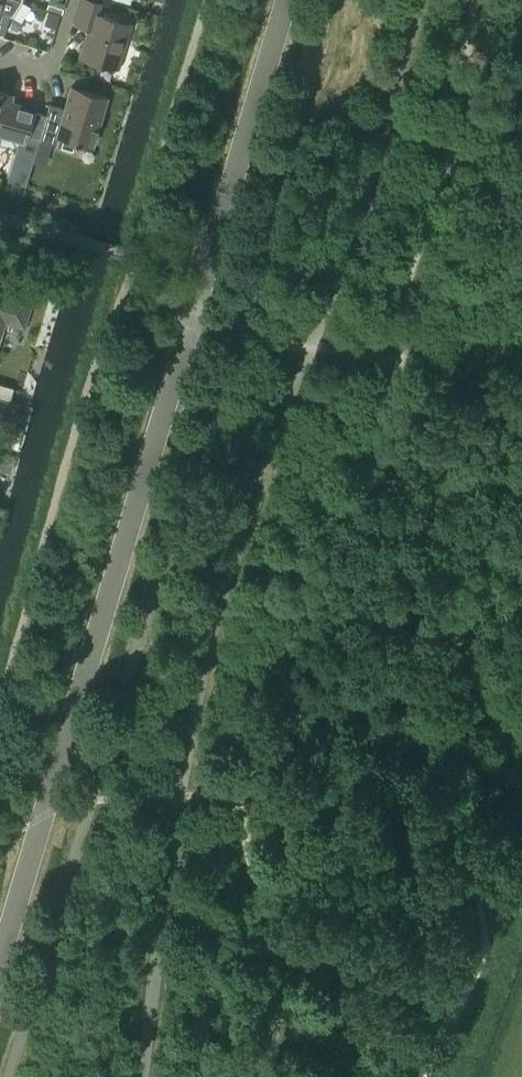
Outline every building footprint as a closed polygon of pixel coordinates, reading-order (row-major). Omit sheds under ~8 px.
[(3,33),(10,13),(12,13),(20,0),(0,0),(0,32),(3,33)] [(47,7),(62,12),(65,1),(60,0),(49,0),(47,7)] [(128,22),(96,12),(100,2),(94,0),(82,0),(75,23),(91,28),(82,56),(115,66),(128,22)] [(47,9),(43,23),(56,27),(60,13),(47,9)] [(92,144),(106,96),(71,85),(64,107),(49,102),(39,138),(72,147),(74,138),(92,144)] [(33,108),(8,101),(11,92),(0,89),(0,131),(25,139),(33,108)] [(28,302),(0,294),(0,331),(4,318),(21,324),(28,302)]
